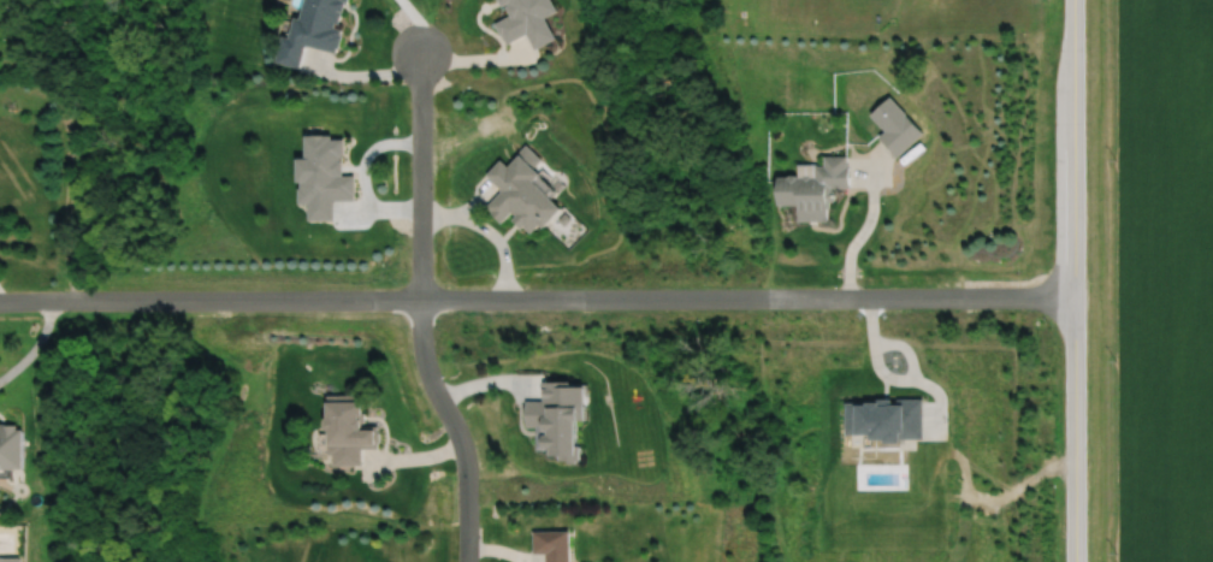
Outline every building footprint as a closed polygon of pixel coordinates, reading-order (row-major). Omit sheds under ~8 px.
[(338,52),(349,0),(309,0),(300,43),(338,52)] [(511,17),(499,22),(508,44),(531,34),(538,49),(560,39),(550,17),(562,11),(557,0),(504,0),(511,17)] [(881,138),(899,157),(923,133),(890,98),(873,115),(888,131),(881,138)] [(850,156),(825,156),(825,166),(816,166),(816,176),(780,176),(780,205),(801,205),(801,222),(831,221),(831,188),(850,188),(850,156)] [(568,205),(521,157),(512,167),(504,160),(490,174),(506,190),(489,207),(504,222),(514,213),(536,236),(568,205)] [(379,449),(379,430),(366,430),(366,398),(330,398),(331,467),(363,466),(363,450),(379,449)] [(26,423),(0,422),(0,469),(25,470),(26,423)] [(573,531),(535,532),(536,555),(547,554),(547,561),(573,561),(573,531)]
